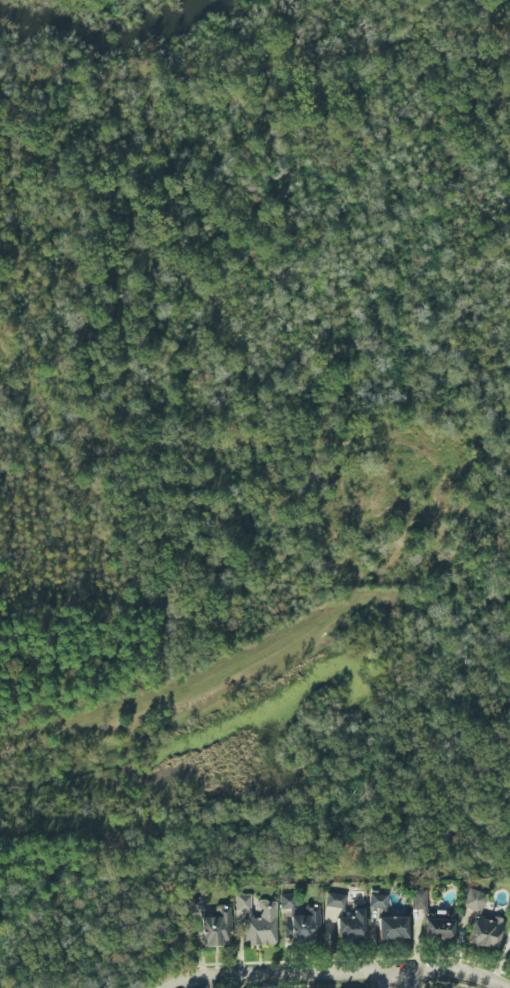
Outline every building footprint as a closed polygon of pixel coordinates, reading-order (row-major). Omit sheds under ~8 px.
[(478,914),(487,895),(469,887),(460,907),(478,914)] [(426,909),(425,889),(410,890),(411,910),(426,909)] [(345,894),(325,893),(325,908),(344,909),(345,894)] [(321,943),(319,905),(303,906),(303,908),(294,908),(294,894),(279,895),(280,909),(289,908),(290,923),(284,923),(285,945),(321,943)] [(387,895),(369,894),(369,908),(386,909),(387,895)] [(276,901),(258,901),(258,918),(251,918),(251,895),(235,895),(236,912),(246,911),(246,918),(244,918),(245,945),(276,945),(276,901)] [(188,900),(191,913),(205,910),(202,897),(188,900)] [(337,918),(337,942),(364,941),(364,902),(352,902),(352,917),(337,918)] [(199,946),(230,946),(230,905),(214,905),(215,917),(201,917),(201,927),(198,927),(199,946)] [(453,941),(454,913),(424,912),(424,940),(453,941)] [(378,941),(408,940),(407,917),(378,918),(378,941)] [(498,948),(503,918),(494,917),(493,920),(472,917),(468,944),(498,948)]
